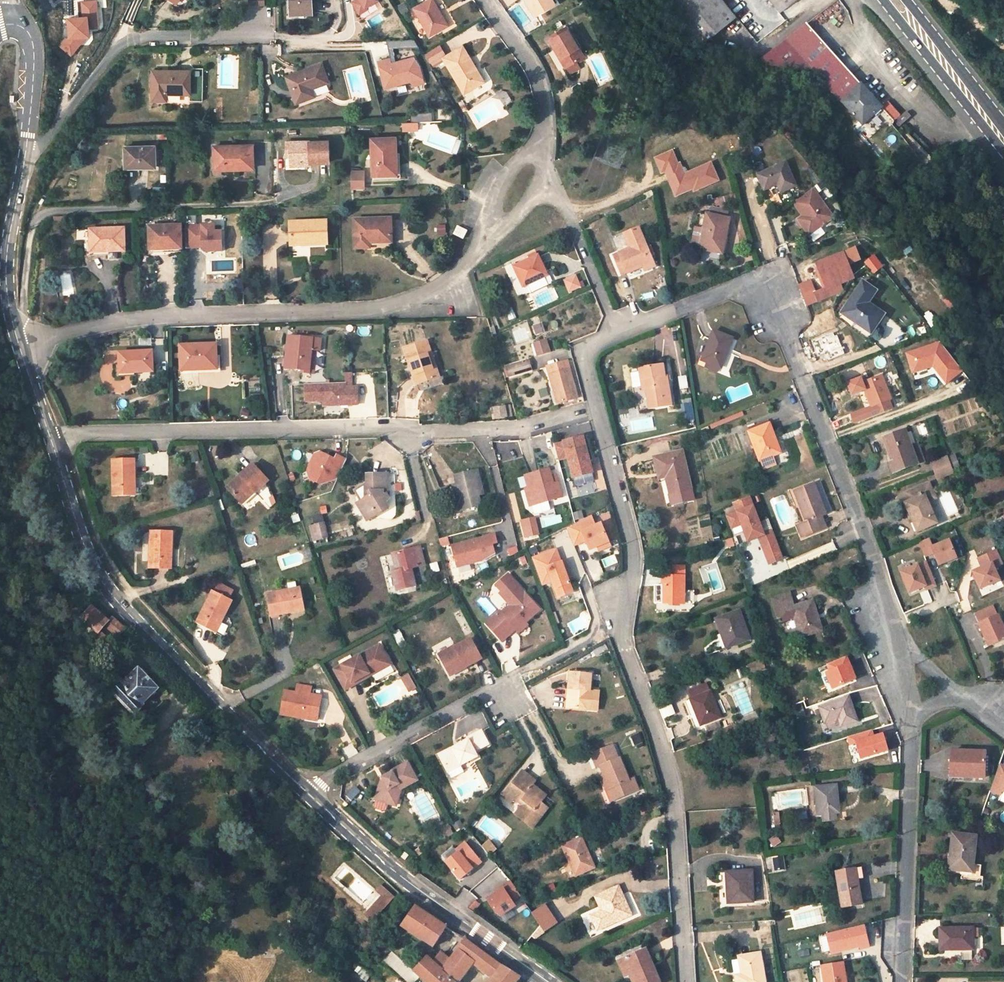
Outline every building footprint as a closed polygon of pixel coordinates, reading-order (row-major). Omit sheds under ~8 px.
[(290,14),(312,14),(312,0),(290,0),(290,14)] [(352,3),(359,14),(367,10),(366,8),(378,1),(377,0),(357,0),(352,3)] [(415,8),(430,34),(447,24),(433,0),(429,0),(415,8)] [(535,14),(554,3),(553,0),(527,0),(535,14)] [(697,46),(735,15),(726,5),(722,0),(659,0),(697,46)] [(780,12),(795,0),(771,0),(780,12)] [(71,55),(86,38),(89,38),(88,29),(97,28),(95,1),(82,2),(83,19),(68,20),(69,35),(60,46),(71,55)] [(805,23),(785,38),(812,68),(831,50),(805,23)] [(566,27),(548,37),(557,51),(559,50),(568,64),(576,60),(583,56),(566,27)] [(812,68),(785,38),(760,58),(766,64),(813,69),(812,68)] [(415,39),(400,40),(400,47),(420,47),(415,39)] [(462,46),(444,57),(464,91),(475,85),(471,77),(479,73),(473,65),(472,65),(469,59),(470,59),(462,46)] [(437,47),(427,54),(432,62),(442,56),(437,47)] [(812,68),(813,69),(862,124),(881,106),(831,50),(812,68)] [(378,62),(385,88),(412,81),(413,85),(424,83),(420,67),(415,58),(391,64),(390,59),(378,62)] [(576,60),(568,64),(572,71),(580,66),(576,60)] [(295,74),(287,77),(296,102),(314,96),(311,88),(328,82),(321,64),(299,73),(299,75),(296,76),(295,74)] [(190,70),(153,70),(153,100),(166,100),(167,93),(189,93),(189,100),(203,100),(203,67),(194,67),(190,70)] [(479,73),(471,77),(475,85),(483,80),(479,73)] [(505,107),(513,99),(503,89),(495,96),(505,107)] [(887,101),(881,106),(894,120),(899,126),(910,116),(906,110),(900,115),(887,101)] [(434,112),(417,113),(418,121),(434,120),(434,112)] [(396,138),(372,138),(373,175),(393,174),(392,161),(397,161),(396,152),(396,138)] [(92,143),(87,140),(79,152),(84,156),(92,143)] [(329,140),(287,141),(287,152),(290,153),(290,157),(290,164),(311,163),(319,163),(330,162),(329,140)] [(253,144),(214,145),(215,169),(227,169),(227,161),(236,161),(236,168),(254,168),(253,144)] [(155,145),(125,146),(125,167),(155,167),(155,145)] [(680,163),(678,164),(672,150),(655,158),(661,173),(665,171),(676,195),(693,187),(694,190),(718,180),(710,163),(685,174),(680,163)] [(397,161),(392,161),(393,174),(393,177),(401,176),(400,152),(396,152),(397,161)] [(785,163),(759,175),(765,188),(777,183),(781,192),(795,185),(785,163)] [(351,169),(352,189),(367,189),(367,168),(351,169)] [(814,187),(794,200),(803,214),(808,222),(803,225),(809,233),(834,216),(814,187)] [(727,211),(712,208),(710,215),(726,218),(727,211)] [(707,214),(703,229),(699,248),(699,249),(721,253),(729,219),(726,218),(710,215),(707,214)] [(798,217),(803,225),(808,222),(803,214),(798,217)] [(391,218),(355,219),(356,248),(366,247),(366,243),(370,243),(392,242),(391,218)] [(326,220),(290,222),(291,242),(309,241),(309,245),(327,244),(326,220)] [(188,247),(204,246),(204,248),(207,251),(224,250),(223,230),(216,231),(215,224),(187,225),(188,247)] [(180,226),(150,227),(151,250),(181,248),(180,226)] [(467,230),(458,226),(455,233),(464,238),(467,230)] [(629,248),(613,255),(621,275),(643,265),(652,261),(650,255),(649,253),(654,250),(652,245),(650,245),(648,241),(645,242),(639,227),(624,233),(629,248)] [(703,229),(695,227),(691,247),(699,248),(703,229)] [(124,228),(90,229),(91,251),(108,251),(116,251),(125,251),(124,228)] [(82,241),(85,241),(85,256),(91,256),(91,251),(90,229),(82,229),(82,241)] [(811,280),(798,285),(807,306),(843,290),(841,286),(856,279),(843,252),(817,263),(827,286),(816,291),(811,280)] [(538,255),(515,266),(524,286),(529,284),(544,277),(547,275),(538,255)] [(875,258),(867,264),(874,273),(882,267),(875,258)] [(212,270),(233,270),(233,261),(211,261),(212,270)] [(652,261),(643,265),(645,270),(655,266),(652,261)] [(569,294),(583,289),(578,275),(564,280),(569,294)] [(548,285),(544,277),(529,284),(533,292),(548,285)] [(876,290),(863,281),(845,308),(859,318),(856,322),(871,333),(884,313),(868,303),(876,290)] [(950,295),(943,301),(953,312),(959,306),(950,295)] [(845,308),(842,312),(856,322),(859,318),(845,308)] [(910,319),(905,313),(898,319),(903,325),(910,319)] [(733,338),(713,331),(702,359),(706,361),(704,367),(717,372),(719,366),(721,367),(733,338)] [(322,338),(287,335),(283,367),(299,369),(299,371),(310,373),(313,349),(317,350),(321,350),(322,338)] [(427,340),(404,349),(417,384),(436,377),(428,353),(431,352),(427,340)] [(546,340),(534,343),(538,355),(549,351),(546,340)] [(940,341),(907,352),(913,371),(931,364),(932,361),(935,362),(934,365),(945,379),(961,367),(940,341)] [(216,344),(181,345),(181,370),(192,370),(191,368),(217,367),(216,344)] [(151,352),(120,353),(121,372),(152,372),(151,352)] [(431,352),(428,353),(436,377),(440,376),(431,352)] [(529,360),(504,367),(508,377),(532,369),(529,360)] [(567,360),(548,366),(558,403),(578,397),(567,360)] [(664,364),(639,368),(643,388),(646,388),(649,407),(672,404),(668,376),(666,377),(664,364)] [(688,375),(679,376),(680,390),(689,389),(688,375)] [(866,390),(865,390),(872,406),(874,405),(890,399),(892,398),(883,375),(864,382),(866,390)] [(129,378),(115,382),(118,393),(132,389),(129,378)] [(345,388),(340,388),(340,383),(305,384),(306,401),(324,400),(324,406),(341,405),(341,399),(348,399),(348,405),(358,404),(358,388),(345,388)] [(691,398),(683,399),(684,411),(693,410),(691,398)] [(890,399),(874,405),(878,414),(893,408),(890,399)] [(505,405),(493,407),(496,419),(507,417),(505,405)] [(736,418),(734,414),(718,421),(719,424),(736,418)] [(769,423),(768,420),(747,427),(749,431),(769,423)] [(769,423),(749,431),(760,460),(762,459),(772,456),(780,452),(769,423)] [(905,430),(887,437),(895,460),(890,462),(894,472),(917,463),(917,462),(913,450),(920,448),(917,443),(911,445),(905,430)] [(559,460),(567,458),(572,477),(592,472),(583,435),(563,440),(563,442),(555,444),(559,460)] [(920,448),(913,450),(917,462),(924,460),(920,448)] [(657,468),(663,467),(666,476),(670,493),(680,490),(683,501),(693,498),(691,488),(682,450),(655,457),(657,468)] [(339,454),(338,458),(323,452),(315,455),(308,471),(311,479),(324,486),(339,479),(339,474),(344,464),(346,465),(349,459),(339,454)] [(772,456),(762,459),(765,467),(774,463),(772,456)] [(946,457),(931,463),(934,470),(944,466),(949,464),(946,457)] [(135,459),(113,459),(113,494),(132,494),(131,475),(135,475),(135,459)] [(268,480),(252,464),(227,487),(240,500),(253,488),(255,491),(268,480)] [(944,466),(934,470),(937,477),(947,473),(944,466)] [(663,467),(657,468),(659,477),(666,476),(663,467)] [(550,468),(525,475),(529,488),(537,486),(542,502),(562,496),(558,480),(554,482),(552,475),(550,468)] [(456,483),(453,483),(459,509),(480,504),(478,494),(483,493),(477,469),(455,475),(456,483)] [(369,492),(370,494),(360,500),(364,507),(361,509),(367,519),(388,506),(386,503),(388,501),(389,499),(390,498),(390,496),(389,495),(389,494),(384,494),(384,490),(389,490),(388,473),(366,474),(366,482),(362,484),(367,492),(369,492)] [(820,481),(814,483),(826,513),(832,510),(820,481)] [(814,483),(795,491),(806,521),(797,524),(802,536),(821,528),(816,517),(821,514),(826,513),(814,483)] [(929,483),(917,488),(920,495),(924,493),(932,490),(929,483)] [(362,484),(354,490),(360,500),(370,494),(369,492),(367,492),(362,484)] [(255,491),(253,488),(240,500),(243,503),(255,491)] [(917,488),(907,493),(909,499),(920,495),(917,488)] [(680,490),(670,493),(672,503),(683,501),(680,490)] [(932,490),(924,493),(927,500),(935,496),(932,490)] [(909,499),(905,501),(917,530),(936,522),(927,500),(924,493),(920,495),(909,499)] [(733,503),(736,511),(727,514),(732,528),(741,525),(747,540),(758,536),(768,563),(782,558),(771,530),(764,533),(750,497),(733,503)] [(821,514),(816,517),(821,528),(826,526),(821,514)] [(590,515),(566,527),(574,545),(582,541),(580,537),(584,535),(586,539),(590,549),(597,545),(609,541),(601,522),(595,525),(590,515)] [(535,516),(524,519),(528,537),(539,534),(538,529),(535,516)] [(996,520),(998,527),(1003,524),(1002,518),(996,520)] [(524,519),(519,520),(523,538),(528,537),(524,519)] [(323,523),(316,525),(319,538),(326,536),(323,523)] [(316,525),(310,527),(314,539),(319,538),(316,525)] [(172,531),(151,531),(150,567),(166,567),(167,553),(171,553),(172,531)] [(495,557),(491,544),(496,543),(493,534),(451,545),(457,567),(495,557)] [(449,543),(447,537),(440,539),(441,545),(449,543)] [(928,538),(918,542),(924,556),(933,553),(938,565),(955,558),(948,540),(931,547),(928,538)] [(609,541),(597,545),(599,549),(610,545),(609,541)] [(420,546),(392,554),(395,567),(398,567),(399,570),(396,571),(392,572),(397,589),(415,584),(411,567),(425,564),(420,546)] [(539,579),(550,574),(553,580),(559,596),(574,591),(568,576),(571,575),(567,567),(564,568),(561,561),(556,548),(531,558),(539,579)] [(983,568),(974,572),(981,588),(1000,580),(994,567),(1003,563),(997,550),(979,558),(983,568)] [(256,563),(255,560),(241,564),(242,568),(256,563)] [(926,562),(900,572),(908,593),(924,586),(926,590),(936,586),(926,562)] [(525,622),(539,609),(524,592),(507,573),(497,582),(504,589),(499,593),(510,605),(501,612),(499,610),(486,624),(500,638),(513,626),(515,629),(516,630),(525,622)] [(550,574),(539,579),(541,584),(553,580),(550,574)] [(663,575),(663,585),(662,602),(683,603),(684,576),(663,575)] [(301,588),(266,594),(270,615),(288,612),(287,608),(304,605),(301,588)] [(232,599),(213,590),(196,623),(212,631),(219,617),(222,619),(232,599)] [(789,593),(772,599),(779,620),(794,616),(800,635),(821,628),(812,600),(793,606),(789,593)] [(91,606),(81,618),(97,633),(99,631),(104,625),(108,621),(98,612),(91,606)] [(978,622),(988,646),(1003,639),(1003,627),(998,613),(996,614),(993,606),(989,608),(992,615),(989,617),(985,609),(975,613),(979,622),(978,622)] [(739,609),(715,618),(721,633),(726,631),(731,645),(750,638),(739,609)] [(460,610),(454,613),(463,633),(469,630),(460,610)] [(108,621),(104,625),(117,636),(125,628),(111,617),(108,621)] [(222,619),(219,617),(212,631),(215,632),(222,619)] [(527,624),(525,622),(516,630),(518,632),(527,624)] [(515,629),(513,626),(500,638),(502,641),(515,629)] [(99,631),(97,633),(88,643),(97,651),(108,639),(99,631)] [(726,631),(721,633),(726,647),(731,645),(726,631)] [(454,646),(439,654),(447,671),(462,662),(465,667),(480,658),(470,639),(455,647),(454,646)] [(386,662),(378,645),(333,670),(343,687),(358,679),(360,682),(369,677),(367,672),(386,662)] [(607,649),(605,645),(594,650),(596,654),(607,649)] [(757,646),(751,649),(753,655),(759,653),(757,646)] [(826,672),(833,687),(856,677),(846,656),(827,665),(829,671),(826,672)] [(389,666),(386,662),(367,672),(369,677),(389,666)] [(465,667),(462,662),(447,671),(450,675),(465,667)] [(410,669),(404,672),(410,684),(417,681),(410,669)] [(124,684),(123,683),(114,692),(134,713),(143,704),(142,703),(157,688),(139,670),(124,684)] [(568,689),(571,689),(569,707),(588,709),(592,673),(569,671),(568,689)] [(360,682),(358,679),(343,687),(345,691),(360,682)] [(706,683),(687,690),(700,724),(720,716),(706,683)] [(295,693),(284,691),(281,714),(302,717),(307,714),(317,716),(320,696),(310,695),(311,686),(297,684),(295,693)] [(820,708),(815,710),(817,714),(821,712),(825,724),(837,719),(839,723),(840,726),(857,720),(848,696),(820,706),(820,708)] [(801,703),(794,706),(797,717),(805,714),(801,703)] [(672,704),(661,709),(664,719),(676,714),(672,704)] [(839,723),(837,719),(825,724),(827,727),(839,723)] [(466,738),(468,740),(439,755),(446,768),(458,761),(460,765),(477,756),(475,751),(488,744),(481,730),(466,738)] [(882,733),(873,736),(871,730),(847,737),(849,744),(856,742),(861,757),(887,749),(882,733)] [(634,747),(644,743),(640,733),(629,737),(634,747)] [(597,768),(600,766),(603,774),(606,780),(602,781),(606,790),(609,788),(614,799),(638,789),(633,777),(629,779),(619,757),(618,758),(612,744),(591,754),(597,768)] [(985,751),(952,751),(951,776),(984,777),(985,751)] [(460,765),(458,761),(446,768),(448,771),(460,765)] [(383,779),(380,781),(374,798),(389,802),(391,794),(399,797),(402,788),(417,780),(407,762),(390,771),(391,772),(382,777),(383,779)] [(998,767),(990,791),(999,794),(1001,790),(1003,791),(1003,770),(998,767)] [(452,778),(465,773),(463,769),(450,774),(452,778)] [(511,803),(514,798),(521,804),(515,813),(532,826),(548,806),(542,802),(547,796),(532,784),(535,780),(522,771),(502,796),(511,803)] [(836,785),(815,787),(818,814),(823,814),(824,820),(836,819),(835,812),(839,812),(836,785)] [(267,788),(258,798),(263,802),(270,808),(278,798),(267,788)] [(609,788),(606,790),(611,800),(614,799),(609,788)] [(399,797),(391,794),(389,802),(396,805),(399,797)] [(552,800),(547,796),(542,802),(548,806),(552,800)] [(263,802),(260,806),(267,812),(270,808),(263,802)] [(441,830),(447,838),(455,833),(449,825),(441,830)] [(975,836),(953,834),(949,868),(972,870),(975,836)] [(581,838),(562,846),(575,875),(594,867),(581,838)] [(780,838),(771,839),(772,847),(782,845),(780,838)] [(490,840),(482,847),(491,856),(499,849),(490,840)] [(458,852),(446,863),(460,880),(481,862),(465,843),(456,850),(458,852)] [(785,856),(767,858),(768,872),(786,870),(785,856)] [(856,867),(836,871),(842,906),(862,903),(856,867)] [(751,870),(726,871),(728,903),(753,901),(751,870)] [(504,889),(497,894),(488,900),(496,913),(501,916),(516,906),(512,901),(520,895),(511,881),(502,887),(504,889)] [(376,889),(382,895),(365,915),(372,922),(380,912),(383,909),(395,896),(381,884),(376,889)] [(544,887),(547,896),(558,893),(556,884),(544,887)] [(618,886),(595,896),(607,924),(630,914),(618,886)] [(456,900),(470,908),(477,897),(463,889),(456,900)] [(470,908),(476,912),(482,904),(476,900),(470,908)] [(415,906),(402,926),(433,946),(446,926),(415,906)] [(533,907),(529,908),(536,919),(539,917),(533,907)] [(539,917),(536,919),(541,927),(543,930),(551,925),(544,914),(539,917)] [(832,953),(859,947),(860,949),(869,946),(864,925),(827,934),(832,953)] [(973,928),(940,928),(941,949),(957,949),(957,947),(973,947),(973,928)] [(473,961),(478,966),(475,970),(480,973),(483,969),(484,970),(485,971),(486,972),(489,968),(491,970),(497,963),(465,939),(450,958),(442,952),(434,961),(432,960),(436,955),(431,951),(414,971),(426,981),(458,981),(469,966),(473,961)] [(617,960),(625,977),(629,976),(631,981),(648,981),(646,979),(651,976),(646,964),(651,962),(645,947),(617,960)] [(809,949),(798,951),(799,958),(811,956),(809,949)] [(974,961),(974,952),(965,952),(965,961),(974,961)] [(741,974),(742,980),(736,981),(737,981),(764,981),(759,953),(738,956),(741,974)] [(473,961),(469,966),(475,970),(478,966),(473,961)] [(821,965),(824,981),(846,981),(843,961),(821,965)] [(646,979),(648,981),(660,981),(651,962),(646,964),(651,976),(646,979)] [(489,968),(486,972),(484,974),(491,979),(496,974),(493,972),(499,964),(498,963),(497,963),(491,970),(489,968)] [(520,977),(499,964),(493,972),(496,974),(491,979),(488,981),(515,981),(520,977)]
